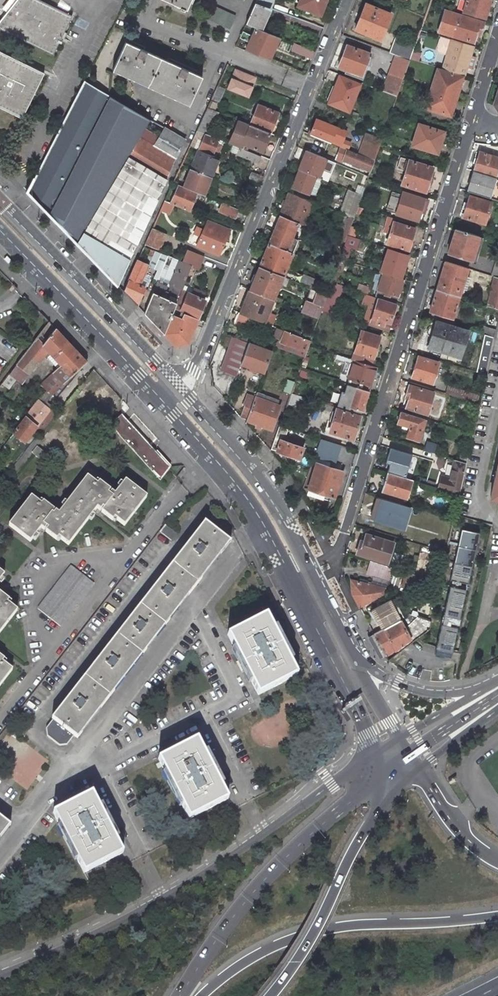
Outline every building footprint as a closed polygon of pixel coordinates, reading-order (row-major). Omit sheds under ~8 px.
[(0,20),(0,29),(53,55),(72,16),(40,0),(24,0),(16,15),(7,12),(0,20)] [(7,12),(16,15),(24,0),(16,0),(7,12)] [(186,9),(191,0),(166,0),(186,9)] [(298,5),(320,15),(326,0),(300,0),(298,5)] [(463,11),(485,17),(490,0),(467,0),(463,11)] [(255,3),(246,24),(256,28),(257,28),(266,7),(255,3)] [(391,14),(366,4),(355,29),(381,39),(391,14)] [(211,5),(205,18),(230,29),(235,16),(211,5)] [(483,21),(446,10),(439,30),(477,42),(483,21)] [(256,28),(245,50),(269,60),(279,37),(257,28),(256,28)] [(413,52),(416,44),(395,36),(389,53),(397,56),(410,60),(410,59),(413,52)] [(473,45),(452,38),(442,68),(464,74),(466,67),(471,69),(475,56),(470,54),(473,45)] [(125,42),(114,67),(190,102),(202,77),(167,61),(144,50),(125,42)] [(307,49),(293,43),(290,51),(304,56),(307,49)] [(370,53),(347,45),(338,66),(362,74),(370,53)] [(22,118),(44,73),(0,51),(0,107),(22,118)] [(420,54),(413,52),(410,59),(417,61),(420,54)] [(410,60),(397,56),(394,66),(406,70),(410,60)] [(237,68),(228,89),(248,97),(256,76),(237,68)] [(461,75),(437,69),(425,108),(449,114),(461,75)] [(404,78),(388,72),(382,90),(397,96),(404,78)] [(360,84),(339,76),(328,103),(349,112),(360,84)] [(185,140),(150,119),(85,80),(27,191),(42,207),(74,240),(77,242),(118,285),(185,140)] [(211,100),(208,107),(214,110),(217,103),(211,100)] [(258,105),(250,124),(270,133),(278,113),(258,105)] [(208,107),(197,130),(210,135),(220,112),(214,110),(208,107)] [(316,119),(310,134),(340,146),(346,131),(316,119)] [(247,126),(248,123),(239,120),(229,143),(241,148),(242,143),(249,127),(247,126)] [(250,124),(248,123),(247,126),(249,127),(242,143),(262,151),(270,133),(250,124)] [(444,131),(418,124),(412,145),(437,152),(444,131)] [(197,130),(190,146),(196,149),(199,140),(203,142),(200,149),(213,154),(219,139),(210,135),(197,130)] [(383,137),(367,131),(358,154),(367,157),(375,160),(380,145),(381,143),(383,137)] [(358,154),(341,147),(337,156),(371,170),(375,160),(367,157),(358,154)] [(260,156),(241,148),(238,155),(258,163),(260,156)] [(199,150),(192,168),(211,176),(213,171),(218,158),(199,150)] [(187,151),(181,164),(188,167),(194,154),(187,151)] [(326,159),(306,151),(299,169),(316,176),(318,177),(322,169),(326,159)] [(479,151),(473,171),(497,179),(497,157),(479,151)] [(433,167),(409,160),(401,184),(425,191),(433,167)] [(181,164),(173,182),(177,184),(180,185),(188,167),(181,164)] [(192,168),(184,187),(197,192),(204,195),(208,185),(211,176),(192,168)] [(316,176),(299,169),(292,187),(309,194),(316,176)] [(331,173),(322,169),(318,177),(327,181),(331,173)] [(246,178),(261,183),(264,176),(249,170),(246,178)] [(473,171),(467,190),(497,199),(497,179),(473,171)] [(369,176),(364,174),(358,193),(362,195),(368,179),(369,176)] [(177,184),(170,203),(189,211),(193,203),(197,192),(184,187),(180,185),(177,184)] [(358,193),(348,189),(339,213),(341,214),(354,219),(358,207),(362,195),(358,193)] [(312,202),(289,192),(280,216),(298,223),(303,225),(312,202)] [(427,199),(403,192),(396,214),(421,220),(427,199)] [(491,201),(470,195),(463,216),(484,223),(491,201)] [(218,211),(234,218),(238,209),(222,202),(218,211)] [(354,219),(341,214),(332,237),(345,242),(347,237),(350,229),(354,219)] [(298,223),(280,216),(274,229),(293,237),(298,223)] [(393,222),(395,218),(389,216),(384,231),(390,233),(393,222)] [(207,220),(196,246),(219,256),(225,240),(230,230),(207,220)] [(415,228),(393,222),(390,233),(386,243),(408,249),(415,228)] [(152,228),(145,244),(156,249),(163,233),(152,228)] [(479,235),(455,228),(448,252),(472,259),(479,235)] [(293,237),(274,229),(269,243),(292,253),(298,239),(293,237)] [(292,253),(269,243),(259,267),(283,276),(285,270),(292,253)] [(143,247),(123,291),(131,299),(137,305),(145,287),(139,284),(147,266),(158,270),(155,277),(158,278),(168,255),(143,247)] [(409,253),(388,248),(380,272),(382,272),(401,278),(409,253)] [(202,255),(187,249),(183,261),(192,265),(198,267),(203,256),(202,255)] [(158,278),(158,279),(171,285),(166,298),(177,303),(182,290),(186,279),(192,265),(183,261),(179,260),(168,255),(158,278)] [(468,267),(445,260),(436,289),(459,296),(468,267)] [(283,276),(259,267),(250,290),(273,299),(274,296),(281,281),(283,276)] [(297,275),(285,270),(283,276),(288,279),(310,288),(314,279),(298,273),(297,275)] [(377,289),(398,295),(403,278),(401,278),(382,272),(380,272),(376,271),(374,281),(379,282),(377,289)] [(494,275),(487,305),(490,306),(497,309),(497,276),(494,275)] [(354,288),(331,282),(326,295),(321,310),(343,317),(354,288)] [(370,286),(359,283),(357,289),(368,293),(370,286)] [(155,287),(144,313),(153,322),(164,334),(172,315),(174,308),(177,303),(166,298),(159,295),(161,290),(155,287)] [(321,310),(326,295),(310,289),(301,311),(318,318),(321,310)] [(375,295),(396,301),(398,295),(377,289),(375,295)] [(459,296),(436,289),(429,311),(452,318),(459,296)] [(177,303),(174,308),(180,311),(198,318),(205,300),(188,293),(182,290),(177,303)] [(273,299),(250,290),(240,313),(251,317),(263,322),(267,312),(269,313),(272,308),(269,307),(273,299)] [(368,305),(364,318),(383,324),(385,319),(390,321),(395,303),(377,298),(365,294),(362,303),(368,305)] [(286,301),(274,296),(273,299),(285,304),(286,301)] [(490,306),(485,326),(483,326),(481,332),(494,336),(497,317),(497,309),(490,306)] [(172,315),(164,334),(175,345),(181,344),(188,343),(198,318),(180,311),(178,317),(172,315)] [(240,313),(238,312),(233,323),(246,328),(251,317),(240,313)] [(383,324),(364,318),(362,323),(363,323),(387,330),(388,325),(390,321),(385,319),(383,324)] [(468,331),(435,321),(434,322),(432,323),(429,325),(428,326),(427,327),(427,328),(427,329),(427,332),(428,334),(429,335),(430,336),(431,336),(434,337),(431,346),(460,355),(468,331)] [(55,328),(43,344),(40,346),(32,356),(39,361),(44,355),(46,357),(50,353),(53,356),(50,360),(57,368),(53,372),(64,382),(86,361),(70,344),(55,328)] [(310,341),(284,330),(280,341),(307,351),(309,346),(310,341)] [(0,331),(0,373),(20,347),(0,331)] [(361,331),(352,359),(354,360),(371,365),(380,336),(361,331)] [(38,337),(26,352),(32,356),(40,346),(43,344),(38,337)] [(248,342),(234,337),(222,369),(230,372),(237,375),(240,364),(248,342)] [(272,351),(248,342),(240,364),(252,368),(264,372),(272,351)] [(32,356),(26,352),(17,365),(28,373),(39,361),(32,356)] [(352,359),(337,355),(335,358),(353,364),(354,360),(352,359)] [(438,361),(418,355),(412,376),(432,382),(438,361)] [(371,365),(354,360),(353,364),(346,384),(368,391),(376,366),(371,365)] [(17,365),(0,387),(0,396),(2,397),(16,379),(21,383),(28,373),(17,365)] [(282,393),(290,396),(291,394),(295,383),(286,380),(282,393)] [(368,391),(346,384),(344,393),(353,395),(350,405),(344,404),(344,402),(338,400),(336,407),(361,414),(368,391)] [(434,392),(409,384),(403,405),(427,413),(434,392)] [(481,395),(448,385),(446,392),(479,403),(481,395)] [(53,395),(46,390),(13,432),(24,442),(50,409),(45,405),(53,395)] [(262,399),(255,397),(253,404),(247,420),(265,427),(272,429),(280,406),(262,399)] [(247,420),(253,404),(246,401),(240,417),(247,420)] [(336,407),(325,403),(323,409),(335,412),(336,407)] [(361,414),(336,407),(335,412),(329,431),(353,437),(361,414)] [(424,418),(401,410),(397,422),(410,426),(407,436),(418,440),(424,418)] [(109,424),(160,479),(170,466),(147,441),(121,413),(109,424)] [(287,430),(279,428),(271,449),(290,455),(299,459),(303,447),(284,440),(287,430)] [(39,436),(38,436),(8,474),(12,478),(31,453),(36,447),(42,439),(39,436)] [(340,445),(320,439),(315,452),(336,458),(340,445)] [(438,446),(427,442),(425,450),(436,453),(438,446)] [(43,452),(36,447),(31,453),(38,458),(43,452)] [(389,464),(387,472),(405,478),(412,454),(390,447),(385,462),(389,464)] [(466,462),(458,460),(453,481),(441,477),(438,488),(459,494),(460,489),(466,462)] [(342,471),(316,463),(308,489),(322,494),(334,497),(342,471)] [(405,478),(387,472),(381,492),(406,499),(412,480),(405,478)] [(97,485),(87,477),(58,514),(55,511),(53,514),(51,513),(43,525),(46,527),(47,528),(45,531),(56,540),(58,537),(68,545),(97,508),(100,510),(102,508),(103,509),(114,494),(111,492),(109,495),(108,494),(110,491),(99,482),(97,485)] [(146,497),(125,480),(114,494),(103,509),(101,511),(112,520),(114,518),(122,524),(124,525),(146,497)] [(54,510),(43,502),(41,504),(31,496),(9,525),(30,541),(36,533),(41,528),(44,530),(46,527),(43,525),(51,513),(54,510)] [(410,507),(380,498),(373,519),(404,528),(410,507)] [(227,540),(204,522),(51,719),(74,736),(92,714),(105,697),(123,674),(137,657),(153,635),(166,619),(183,597),(196,580),(215,556),(227,540)] [(176,534),(164,525),(159,531),(171,540),(176,534)] [(449,580),(467,584),(478,533),(461,529),(449,580)] [(356,553),(377,560),(386,562),(393,543),(384,539),(366,534),(363,541),(360,540),(356,553)] [(393,568),(371,561),(366,574),(389,580),(393,568)] [(443,563),(436,562),(431,585),(438,587),(443,563)] [(94,583),(71,565),(37,608),(60,626),(94,583)] [(415,574),(405,571),(402,585),(411,589),(415,574)] [(386,589),(351,580),(352,594),(360,607),(383,595),(386,589)] [(443,615),(458,619),(465,590),(449,586),(443,615)] [(0,594),(0,632),(17,610),(7,603),(8,600),(0,594)] [(390,600),(372,610),(382,629),(400,620),(390,600)] [(406,617),(400,620),(410,639),(411,642),(428,629),(430,621),(407,612),(406,617)] [(297,675),(266,615),(227,635),(245,669),(258,695),(297,675)] [(382,629),(374,633),(385,655),(410,639),(400,620),(382,629)] [(434,654),(449,658),(456,628),(441,624),(434,654)] [(12,670),(2,662),(4,659),(0,656),(0,685),(12,670)] [(211,766),(197,739),(158,758),(189,818),(227,799),(211,766)] [(26,789),(48,761),(30,747),(8,776),(26,789)] [(122,852),(92,793),(53,812),(57,820),(84,872),(122,852)]
